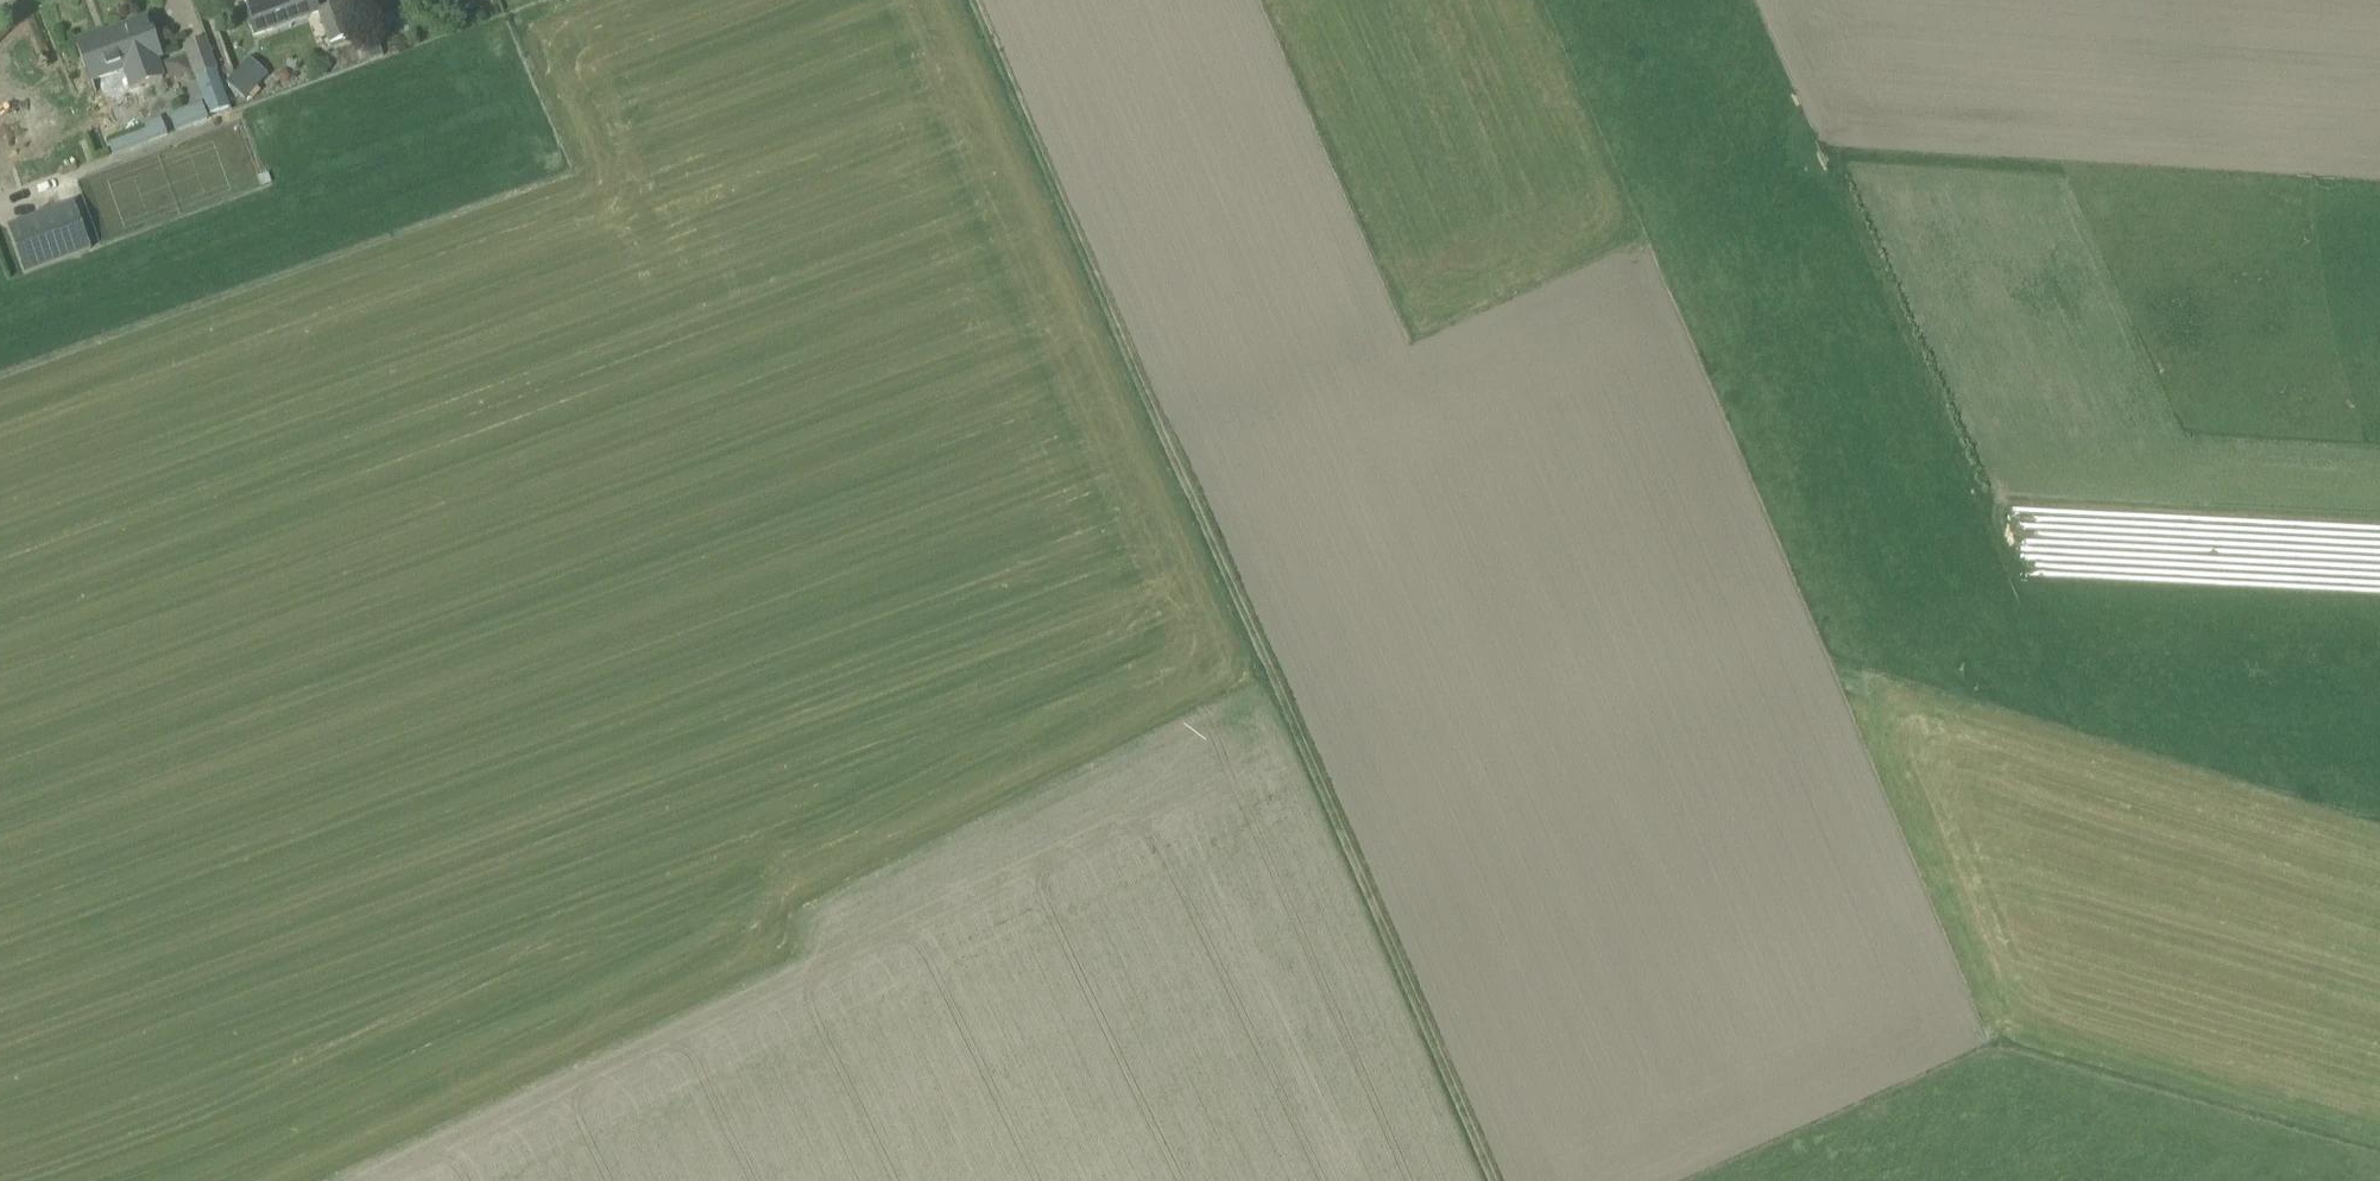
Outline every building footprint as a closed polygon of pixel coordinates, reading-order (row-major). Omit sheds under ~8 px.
[(253,23),(250,24),(254,36),(274,29),(275,25),(272,16),(316,0),(245,0),(253,23)] [(349,0),(318,11),(330,45),(362,34),(349,0)] [(487,7),(479,10),(482,21),(491,18),(487,7)] [(165,78),(158,58),(163,56),(149,18),(107,34),(106,31),(76,41),(86,70),(88,70),(93,83),(99,97),(130,86),(132,90),(165,78)] [(395,25),(381,18),(368,41),(371,42),(364,45),(370,62),(384,56),(381,48),(395,25)] [(183,47),(187,56),(193,74),(195,78),(197,78),(210,115),(231,108),(217,70),(218,70),(207,39),(183,47)] [(249,58),(227,84),(246,101),(250,97),(258,88),(269,75),(249,58)] [(177,134),(209,121),(203,104),(170,117),(177,134)] [(168,135),(161,118),(144,125),(146,131),(110,145),(115,156),(168,135)] [(258,178),(261,187),(273,183),(269,173),(258,178)] [(92,249),(83,227),(75,205),(8,229),(25,274),(92,249)]
